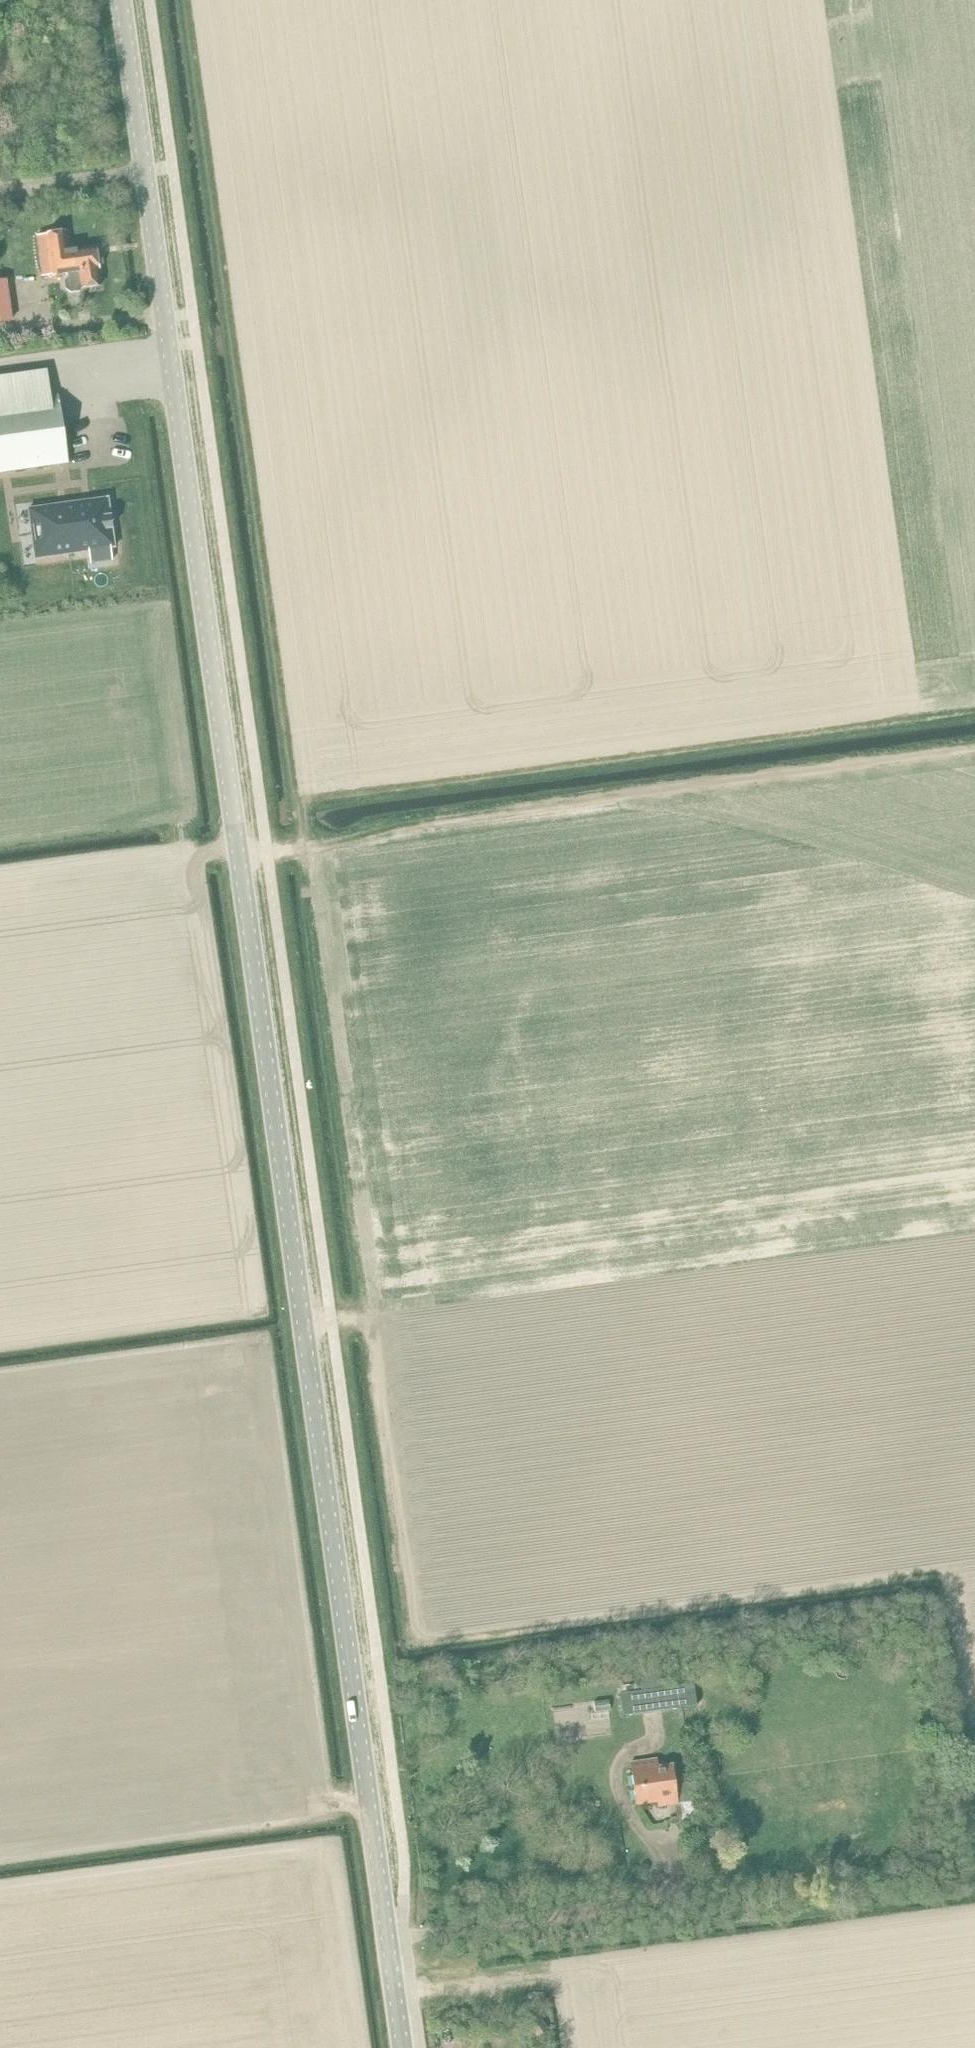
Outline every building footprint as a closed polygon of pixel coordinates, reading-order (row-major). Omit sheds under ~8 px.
[(46,235),(37,236),(42,277),(57,275),(57,276),(67,275),(68,278),(64,283),(65,290),(70,294),(79,292),(81,290),(96,288),(93,272),(94,272),(94,268),(96,265),(95,259),(92,257),(91,249),(67,252),(65,233),(46,235)] [(12,322),(7,280),(0,280),(0,323),(12,322)] [(67,465),(65,452),(64,440),(58,397),(51,398),(47,373),(47,369),(0,376),(0,474),(67,465)] [(108,498),(28,509),(35,559),(90,551),(111,549),(115,548),(108,498)] [(692,1685),(618,1696),(621,1717),(695,1706),(692,1685)] [(698,1801),(688,1802),(678,1804),(673,1767),(656,1770),(654,1760),(629,1764),(634,1804),(655,1801),(656,1807),(674,1804),(676,1822),(700,1819),(698,1801)]
